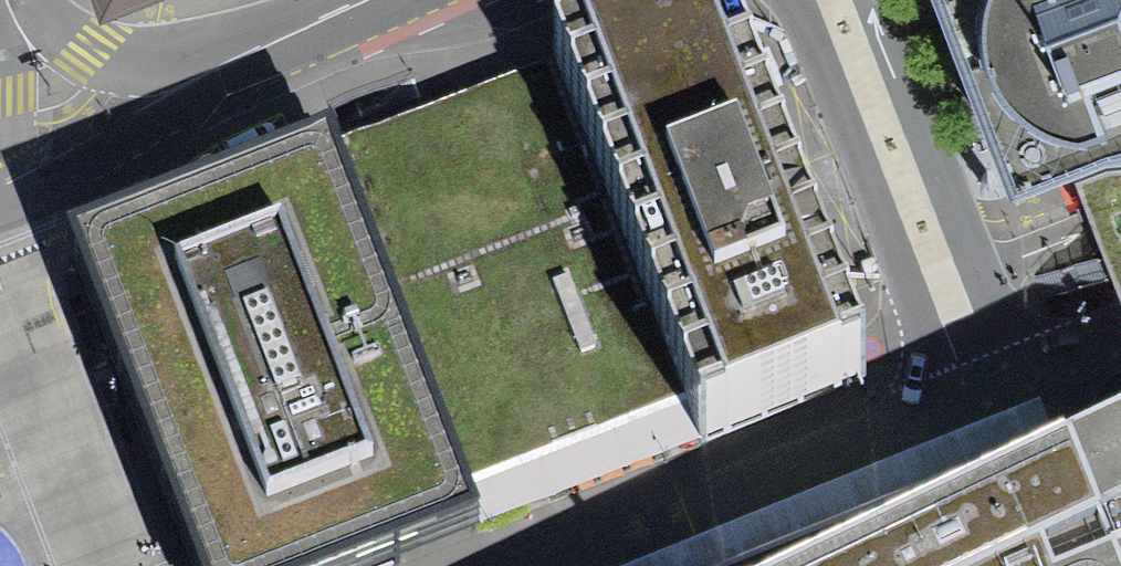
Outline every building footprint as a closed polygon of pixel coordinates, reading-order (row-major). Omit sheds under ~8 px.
[(1018,163),(1120,123),(1120,0),(954,0),(1018,163)] [(820,375),(839,367),(702,17),(517,88),(654,439),(820,375)] [(186,565),(353,565),(437,531),(654,439),(517,88),(63,261),(186,565)] [(1120,209),(1120,155),(1103,161),(1120,209)] [(1072,455),(1117,565),(1120,565),(1120,432),(1084,450),(1072,455)] [(1072,455),(848,565),(1117,565),(1072,455)] [(15,544),(0,533),(0,565),(26,565),(15,544)]
